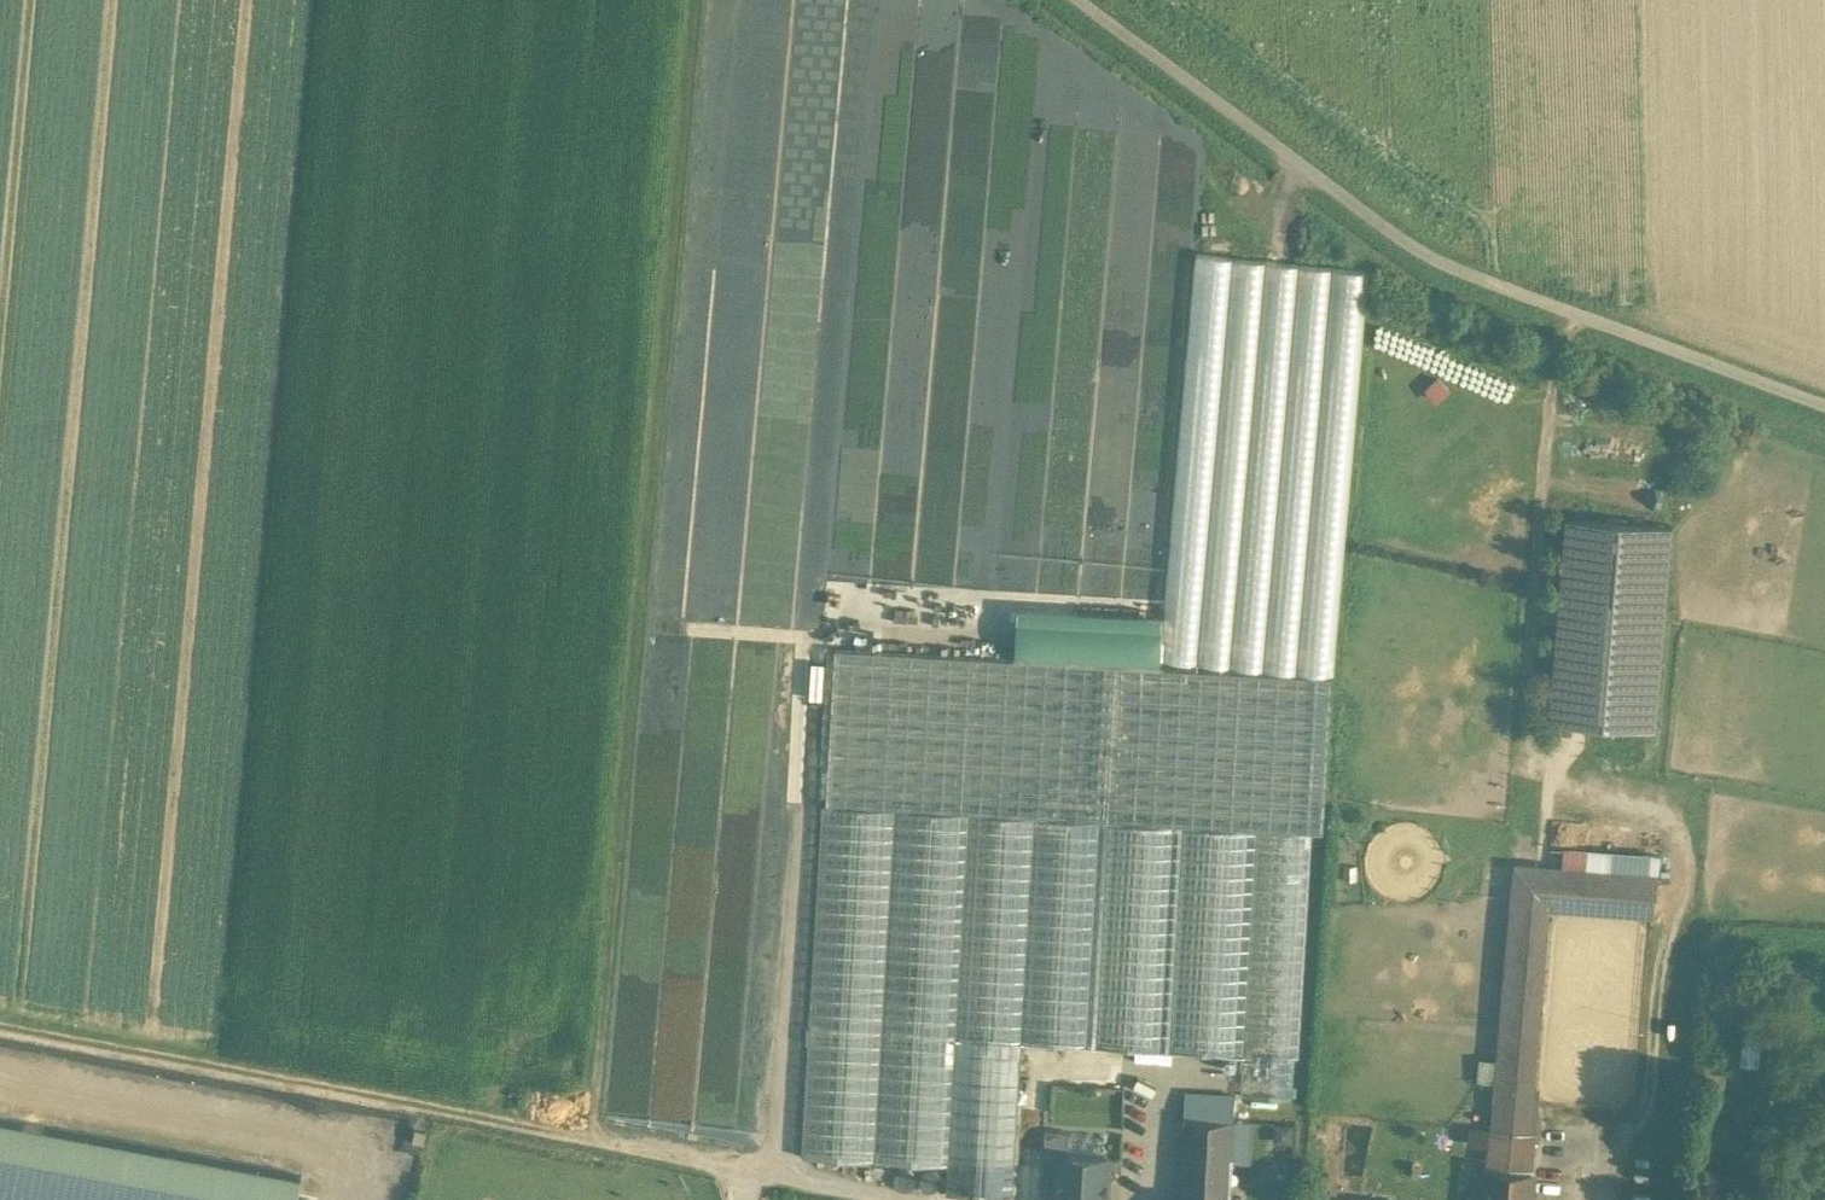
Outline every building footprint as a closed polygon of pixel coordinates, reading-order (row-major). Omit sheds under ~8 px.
[(1369,269),(1196,252),(1164,612),(1162,637),(1166,637),(1165,657),(1297,670),(1333,671),(1369,269)] [(1672,522),(1566,514),(1549,718),(1655,725),(1672,522)] [(1162,637),(1164,612),(1018,604),(1015,656),(1160,664),(1162,637)] [(1015,656),(835,645),(826,801),(1100,817),(1109,818),(1174,821),(1183,822),(1248,826),(1257,826),(1323,829),(1332,674),(1160,664),(1015,656)] [(826,801),(821,801),(801,1152),(948,1161),(949,1161),(957,1034),(1022,1038),(1087,1042),(1100,817),(826,801)] [(1174,821),(1109,818),(1096,1042),(1161,1046),(1174,821)] [(1248,826),(1183,822),(1170,1047),(1235,1050),(1248,826)] [(1616,841),(1635,840),(1634,824),(1615,825),(1616,841)] [(1313,830),(1257,826),(1243,1051),(1291,1054),(1299,1054),(1313,830)] [(1515,861),(1492,1127),(1513,1129),(1534,884),(1656,893),(1658,871),(1515,861)] [(1739,1057),(1757,1059),(1761,1031),(1742,1029),(1739,1057)] [(1022,1038),(957,1034),(949,1161),(948,1161),(946,1190),(1013,1194),(1022,1038)] [(1291,1054),(1243,1051),(1244,1092),(1290,1095),(1291,1054)] [(1114,1075),(1044,1077),(1045,1106),(1114,1104),(1114,1075)] [(1235,1091),(1185,1089),(1183,1115),(1234,1117),(1234,1116),(1235,1091)] [(1294,1105),(1262,1103),(1258,1185),(1290,1186),(1294,1105)] [(1183,1115),(1182,1115),(1179,1195),(1229,1197),(1232,1157),(1234,1117),(1183,1115)] [(302,1172),(0,1116),(0,1199),(297,1199),(302,1172)] [(1250,1117),(1234,1116),(1234,1117),(1232,1157),(1248,1158),(1250,1117)] [(1069,1127),(1046,1125),(1043,1165),(1059,1166),(1060,1151),(1068,1151),(1069,1127)] [(1060,1151),(1059,1166),(1057,1199),(1105,1199),(1105,1198),(1102,1194),(1103,1178),(1109,1178),(1111,1154),(1068,1151),(1060,1151)] [(1488,1166),(1486,1193),(1468,1191),(1468,1199),(1533,1199),(1534,1190),(1530,1190),(1531,1170),(1488,1166)]
